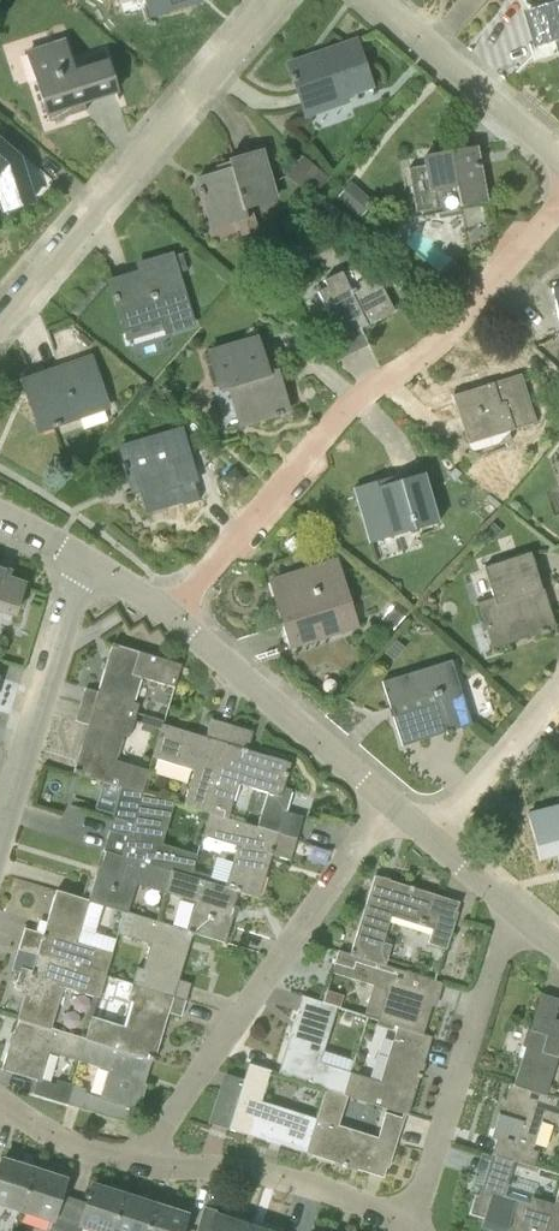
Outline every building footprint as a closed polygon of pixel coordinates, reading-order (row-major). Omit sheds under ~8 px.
[(149,13),(188,1),(188,0),(144,0),(149,13)] [(527,11),(537,45),(558,39),(558,41),(558,2),(527,11)] [(357,37),(285,62),(290,77),(302,114),(375,88),(357,37)] [(64,41),(27,53),(50,123),(86,111),(84,103),(116,92),(104,52),(88,57),(92,69),(76,74),(65,41),(64,41)] [(2,210),(33,201),(19,158),(0,142),(0,204),(2,210)] [(427,166),(409,169),(415,211),(435,208),(461,203),(461,206),(487,201),(478,156),(480,155),(478,146),(426,156),(427,166)] [(231,170),(197,181),(212,230),(247,219),(245,210),(277,201),(262,152),(229,162),(231,170)] [(339,192),(360,211),(373,197),(353,178),(339,192)] [(148,270),(110,281),(125,331),(160,320),(165,335),(193,327),(171,255),(145,263),(148,270)] [(333,323),(318,330),(328,351),(336,360),(369,345),(360,329),(383,317),(379,310),(390,304),(375,274),(359,282),(362,287),(356,290),(355,288),(350,290),(341,272),(324,281),(327,287),(318,292),(333,323)] [(258,335),(205,350),(217,393),(229,389),(240,425),(274,414),(275,417),(282,415),(281,412),(288,410),(276,369),(269,371),(258,335)] [(37,394),(28,397),(40,431),(108,407),(91,357),(32,378),(37,394)] [(521,374),(452,397),(466,439),(467,439),(469,445),(471,453),(526,435),(523,427),(537,423),(521,374)] [(154,388),(146,395),(154,404),(162,397),(154,388)] [(183,428),(120,447),(124,463),(122,464),(126,478),(137,475),(148,511),(184,501),(186,505),(203,500),(187,455),(191,454),(183,428)] [(376,481),(354,487),(370,543),(438,523),(424,473),(377,487),(376,481)] [(494,522),(483,533),(490,541),(501,529),(494,522)] [(530,552),(484,568),(507,643),(537,634),(538,636),(549,632),(548,630),(555,628),(530,552)] [(336,561),(272,581),(292,645),(357,626),(336,561)] [(14,616),(25,585),(9,579),(11,572),(0,568),(0,611),(14,616)] [(396,602),(386,614),(398,624),(409,612),(396,602)] [(395,640),(384,653),(394,661),(405,649),(395,640)] [(85,688),(80,704),(134,721),(139,704),(134,703),(141,678),(173,687),(180,664),(111,643),(97,691),(85,688)] [(452,660),(387,680),(399,716),(408,744),(430,737),(472,724),(452,660)] [(87,725),(73,773),(79,775),(143,793),(149,770),(116,761),(123,736),(129,737),(134,721),(80,704),(75,721),(87,725)] [(163,724),(152,758),(194,771),(183,806),(206,813),(232,726),(211,720),(205,738),(163,724)] [(232,726),(206,813),(209,814),(209,812),(228,818),(238,786),(265,794),(255,826),(296,839),(303,818),(284,812),(291,792),(285,790),(293,766),(247,751),(253,733),(232,726)] [(143,793),(79,775),(70,805),(111,818),(101,850),(106,852),(171,871),(191,877),(191,876),(198,854),(162,843),(174,802),(143,793)] [(528,814),(540,860),(558,855),(558,806),(528,814)] [(290,861),(296,839),(255,826),(228,818),(209,812),(209,814),(202,836),(238,846),(226,887),(191,876),(191,877),(225,888),(225,889),(237,893),(258,899),(258,897),(271,855),(290,861)] [(165,893),(171,871),(106,852),(99,876),(96,875),(89,900),(88,900),(88,901),(124,912),(126,913),(127,912),(135,884),(165,893)] [(225,943),(225,942),(232,917),(230,916),(237,893),(225,889),(225,888),(191,877),(171,871),(165,893),(194,902),(185,929),(185,931),(192,933),(225,943)] [(445,950),(458,907),(413,891),(414,889),(375,875),(350,953),(350,954),(384,965),(385,964),(386,964),(391,945),(383,942),(392,913),(419,920),(419,923),(425,925),(426,923),(433,925),(427,945),(445,950)] [(75,942),(88,901),(88,900),(57,890),(43,934),(25,928),(18,949),(106,976),(113,953),(75,942)] [(185,929),(127,912),(126,913),(124,912),(117,935),(148,944),(141,968),(135,967),(130,983),(185,1000),(190,984),(178,980),(192,933),(185,931),(185,929)] [(106,976),(18,949),(12,970),(20,973),(15,988),(26,991),(18,1018),(49,1028),(61,987),(99,999),(106,976)] [(384,965),(350,954),(350,953),(339,950),(331,972),(373,986),(363,1016),(386,1023),(396,1027),(397,1025),(423,1034),(424,1032),(435,996),(439,997),(444,981),(386,964),(385,964),(384,965)] [(180,1017),(185,1000),(130,983),(125,1001),(132,1003),(124,1028),(92,1018),(85,1039),(154,1059),(168,1013),(180,1017)] [(554,1022),(558,1005),(558,999),(542,994),(531,1029),(527,1028),(521,1046),(525,1047),(514,1084),(546,1095),(546,1094),(547,1094),(558,1057),(558,1058),(558,1024),(554,1022)] [(342,1093),(349,1071),(320,1062),(337,1007),(303,996),(278,1073),(326,1088),(342,1093)] [(78,1062),(85,1039),(49,1028),(18,1018),(17,1019),(19,1020),(12,1043),(10,1043),(2,1069),(37,1080),(32,1094),(65,1104),(71,1085),(56,1081),(54,1085),(40,1081),(48,1053),(78,1062)] [(396,1027),(386,1023),(382,1034),(393,1039),(380,1081),(349,1071),(342,1093),(395,1110),(403,1113),(404,1113),(408,1114),(433,1035),(424,1032),(423,1034),(397,1025),(396,1027)] [(153,1061),(154,1059),(85,1039),(78,1062),(106,1071),(97,1098),(84,1094),(85,1090),(71,1085),(65,1104),(99,1115),(104,1101),(139,1111),(147,1085),(144,1084),(151,1060),(153,1061)] [(306,1153),(316,1118),(262,1101),(271,1069),(249,1061),(240,1094),(220,1087),(208,1121),(305,1153),(306,1153)] [(514,1084),(510,1083),(496,1128),(494,1127),(490,1138),(496,1139),(492,1153),(515,1160),(515,1161),(534,1166),(539,1150),(537,1150),(537,1151),(533,1150),(542,1118),(558,1123),(558,1098),(547,1094),(546,1094),(546,1095),(514,1084)] [(395,1110),(342,1093),(326,1088),(316,1118),(306,1153),(384,1177),(404,1113),(403,1113),(401,1117),(385,1112),(378,1137),(338,1125),(348,1096),(395,1110)] [(515,1161),(515,1160),(492,1153),(480,1197),(476,1196),(470,1214),(486,1220),(484,1226),(498,1230),(546,1230),(554,1204),(532,1197),(529,1204),(505,1196),(516,1161),(534,1167),(534,1166),(515,1161)] [(3,1159),(0,1167),(0,1206),(20,1212),(35,1165),(22,1160),(20,1165),(3,1159)] [(20,1212),(50,1222),(52,1223),(61,1196),(66,1180),(48,1174),(50,1169),(35,1165),(20,1212)] [(86,1205),(79,1227),(90,1230),(113,1230),(125,1190),(112,1186),(110,1191),(93,1185),(86,1205)] [(554,1204),(546,1230),(558,1230),(558,1188),(554,1204)] [(125,1195),(127,1190),(125,1190),(113,1230),(147,1230),(157,1200),(143,1196),(142,1201),(125,1195)] [(188,1215),(170,1210),(172,1205),(157,1200),(147,1230),(182,1230),(188,1215)] [(248,1224),(218,1214),(212,1230),(246,1230),(248,1224)] [(64,1227),(52,1223),(50,1222),(48,1230),(63,1230),(64,1227)]
